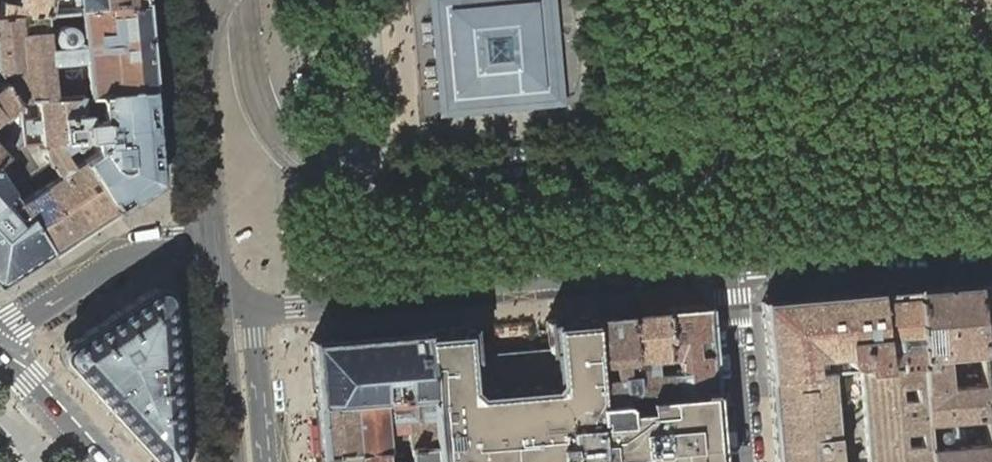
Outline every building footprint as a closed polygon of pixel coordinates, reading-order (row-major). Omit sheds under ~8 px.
[(14,4),(1,1),(0,4),(0,16),(44,12),(47,0),(15,0),(14,4)] [(44,12),(61,10),(76,9),(78,8),(142,3),(142,0),(47,0),(44,12)] [(433,9),(540,0),(548,90),(440,99),(441,111),(560,100),(552,0),(432,0),(433,9)] [(540,0),(433,9),(440,99),(548,90),(540,0)] [(0,16),(0,73),(9,73),(10,87),(19,97),(28,96),(36,95),(81,92),(86,92),(98,91),(150,87),(146,45),(142,3),(78,8),(76,9),(61,10),(62,24),(60,24),(59,25),(57,26),(56,27),(55,29),(54,30),(54,31),(53,33),(52,35),(52,36),(53,37),(53,39),(54,41),(54,42),(55,43),(56,44),(58,45),(59,45),(47,46),(44,12),(0,16)] [(10,87),(9,73),(0,73),(0,77),(1,78),(10,87)] [(19,97),(10,87),(1,78),(0,78),(0,113),(19,97)] [(81,92),(36,95),(37,114),(21,116),(21,127),(21,142),(44,141),(69,139),(72,144),(74,147),(84,138),(94,136),(95,149),(81,158),(115,209),(158,181),(156,157),(154,134),(152,110),(150,87),(98,91),(100,107),(82,109),(81,92)] [(100,107),(98,91),(86,92),(81,92),(82,109),(100,107)] [(28,96),(19,97),(20,110),(21,116),(37,114),(36,95),(28,96)] [(5,156),(21,142),(21,127),(13,133),(5,123),(20,110),(19,97),(0,113),(0,160),(5,156)] [(21,116),(20,110),(5,123),(13,133),(21,127),(21,116)] [(74,147),(81,158),(95,149),(94,136),(84,138),(74,147)] [(27,215),(51,251),(94,222),(115,209),(81,158),(70,165),(61,151),(72,144),(69,139),(44,141),(43,141),(43,142),(42,143),(42,144),(42,145),(41,145),(41,146),(41,147),(41,148),(41,149),(41,150),(41,151),(42,152),(42,153),(48,162),(56,174),(17,200),(27,215)] [(0,160),(0,175),(9,188),(48,162),(42,153),(42,152),(41,151),(41,150),(41,149),(41,148),(41,147),(41,146),(41,145),(42,145),(42,144),(42,143),(43,142),(43,141),(44,141),(21,142),(5,156),(0,160)] [(70,165),(81,158),(74,147),(72,144),(61,151),(70,165)] [(48,162),(9,188),(10,190),(17,200),(56,174),(48,162)] [(51,251),(27,215),(17,200),(10,190),(9,188),(0,175),(0,284),(51,251)] [(972,282),(972,283),(978,353),(981,384),(984,418),(986,443),(988,461),(991,461),(991,280),(972,282)] [(978,353),(972,283),(943,286),(914,288),(920,358),(921,364),(923,389),(946,387),(967,385),(981,384),(978,353)] [(64,359),(157,461),(181,461),(176,383),(172,336),(170,297),(169,296),(169,294),(168,293),(167,291),(166,290),(165,289),(163,288),(162,287),(160,287),(159,287),(158,287),(157,287),(156,287),(154,287),(154,288),(153,288),(152,289),(66,345),(65,345),(64,346),(64,347),(63,348),(63,349),(63,350),(62,351),(62,352),(62,353),(62,354),(63,355),(63,356),(63,357),(63,358),(64,358),(64,359)] [(920,358),(914,288),(895,290),(876,291),(883,367),(891,367),(898,366),(921,364),(920,358)] [(761,302),(768,378),(811,374),(829,372),(858,369),(861,369),(883,367),(876,291),(850,294),(798,298),(761,302)] [(670,370),(672,394),(712,391),(710,371),(706,329),(704,307),(665,310),(669,358),(676,357),(678,370),(670,370)] [(646,312),(627,314),(631,361),(632,371),(634,397),(672,394),(670,370),(655,372),(654,359),(669,358),(665,310),(646,312)] [(609,315),(591,316),(591,321),(595,365),(610,363),(612,376),(596,377),(598,401),(634,397),(632,371),(631,361),(627,314),(609,315)] [(430,396),(434,444),(436,461),(718,461),(714,415),(712,391),(672,394),(634,397),(598,401),(596,377),(595,365),(591,321),(591,316),(545,320),(546,328),(547,347),(508,351),(472,353),(470,335),(470,327),(424,331),(424,336),(430,396)] [(313,373),(316,406),(380,400),(430,396),(424,336),(424,331),(367,336),(310,340),(313,373)] [(669,358),(670,370),(678,370),(676,357),(669,358)] [(655,372),(670,370),(669,358),(654,359),(655,372)] [(610,363),(595,365),(596,377),(612,376),(610,363)] [(928,448),(926,423),(923,389),(921,364),(898,366),(891,367),(883,367),(861,369),(858,369),(866,461),(929,461),(928,448)] [(768,378),(771,405),(776,461),(837,461),(829,372),(811,374),(768,378)] [(984,418),(981,384),(967,385),(946,387),(923,389),(926,423),(976,418),(984,418)] [(380,400),(316,406),(318,430),(320,454),(384,448),(407,446),(434,444),(430,396),(380,400)] [(986,443),(984,418),(976,418),(926,423),(928,448),(929,461),(988,461),(986,443)] [(320,454),(321,461),(436,461),(434,444),(407,446),(384,448),(320,454)]
